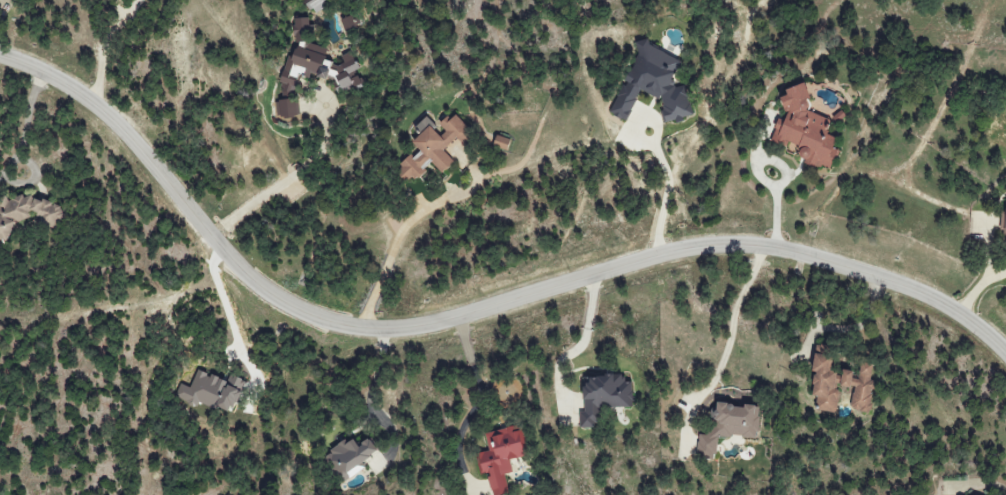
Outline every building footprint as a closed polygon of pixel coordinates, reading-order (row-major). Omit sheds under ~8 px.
[(360,85),(356,70),(357,69),(352,51),(341,54),(343,63),(340,64),(324,60),(327,48),(308,43),(311,28),(308,15),(295,19),(292,31),(296,45),(294,55),(286,57),(280,83),(295,87),(298,76),(300,76),(311,78),(316,77),(323,78),(329,77),(335,78),(337,87),(347,89),(360,85)] [(356,28),(351,15),(340,19),(345,32),(356,28)] [(609,113),(626,120),(639,90),(661,100),(663,122),(682,120),(684,116),(689,115),(687,85),(674,86),(673,74),(679,59),(648,46),(648,39),(635,40),(636,55),(625,81),(625,85),(621,85),(609,113)] [(770,142),(786,147),(787,142),(800,146),(796,160),(830,170),(836,150),(832,149),(835,137),(824,134),(829,118),(803,111),(809,90),(787,84),(784,96),(782,96),(779,109),(786,111),(783,120),(777,118),(770,142)] [(299,116),(298,98),(275,100),(276,117),(299,116)] [(443,149),(456,137),(461,142),(470,134),(468,128),(456,115),(441,120),(438,124),(445,131),(440,136),(437,132),(434,125),(426,116),(414,126),(420,133),(411,141),(421,152),(406,158),(398,165),(404,182),(416,178),(432,163),(441,173),(453,162),(445,153),(443,149)] [(510,140),(496,134),(492,146),(506,151),(510,140)] [(14,225),(30,218),(33,209),(38,219),(46,223),(49,229),(67,222),(60,206),(45,200),(42,202),(23,194),(8,201),(6,195),(0,197),(0,239),(8,242),(14,225)] [(871,412),(873,364),(859,364),(859,372),(841,372),(841,371),(831,371),(831,355),(827,355),(828,345),(813,345),(812,371),(813,371),(812,397),(816,397),(816,411),(836,412),(837,386),(852,387),(851,411),(871,412)] [(244,380),(230,375),(228,381),(211,375),(196,370),(191,388),(179,384),(175,397),(232,416),(244,380)] [(581,376),(582,413),(579,413),(579,428),(596,427),(596,408),(632,407),(631,382),(623,382),(623,375),(581,376)] [(760,408),(715,401),(710,436),(699,434),(696,453),(715,456),(718,434),(755,439),(760,408)] [(508,493),(504,474),(512,473),(509,460),(523,457),(517,427),(484,434),(488,451),(475,454),(480,475),(486,474),(491,494),(501,494),(508,493)] [(365,469),(360,461),(377,452),(369,438),(357,446),(353,439),(346,443),(345,442),(324,454),(340,483),(365,469)]
